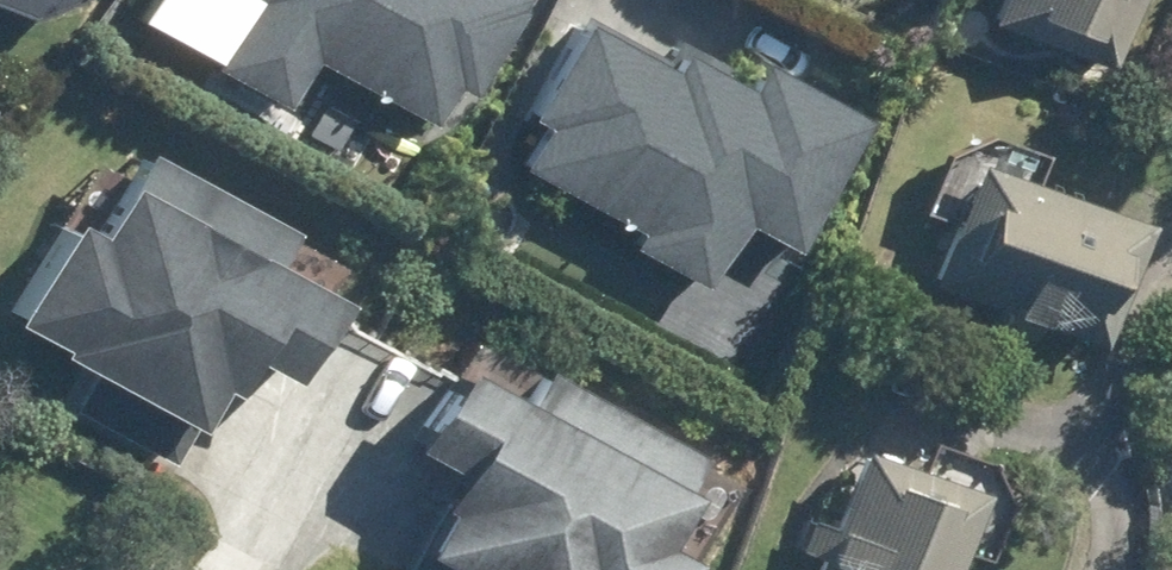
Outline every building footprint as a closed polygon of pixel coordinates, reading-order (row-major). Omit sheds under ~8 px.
[(13,17),(53,0),(0,0),(0,12),(13,17)] [(425,127),(495,0),(191,0),(425,127)] [(999,9),(1116,59),(1140,0),(1003,0),(999,9)] [(803,142),(542,22),(476,164),(736,284),(803,142)] [(916,293),(986,319),(977,342),(1008,353),(1017,330),(1081,354),(1127,230),(962,169),(916,293)] [(0,307),(0,350),(186,446),(272,284),(68,178),(0,307)] [(384,550),(422,569),(643,569),(651,555),(619,538),(665,450),(501,365),(481,403),(405,363),(364,443),(410,466),(391,502),(406,509),(384,550)] [(803,569),(940,569),(966,504),(847,457),(803,569)]
